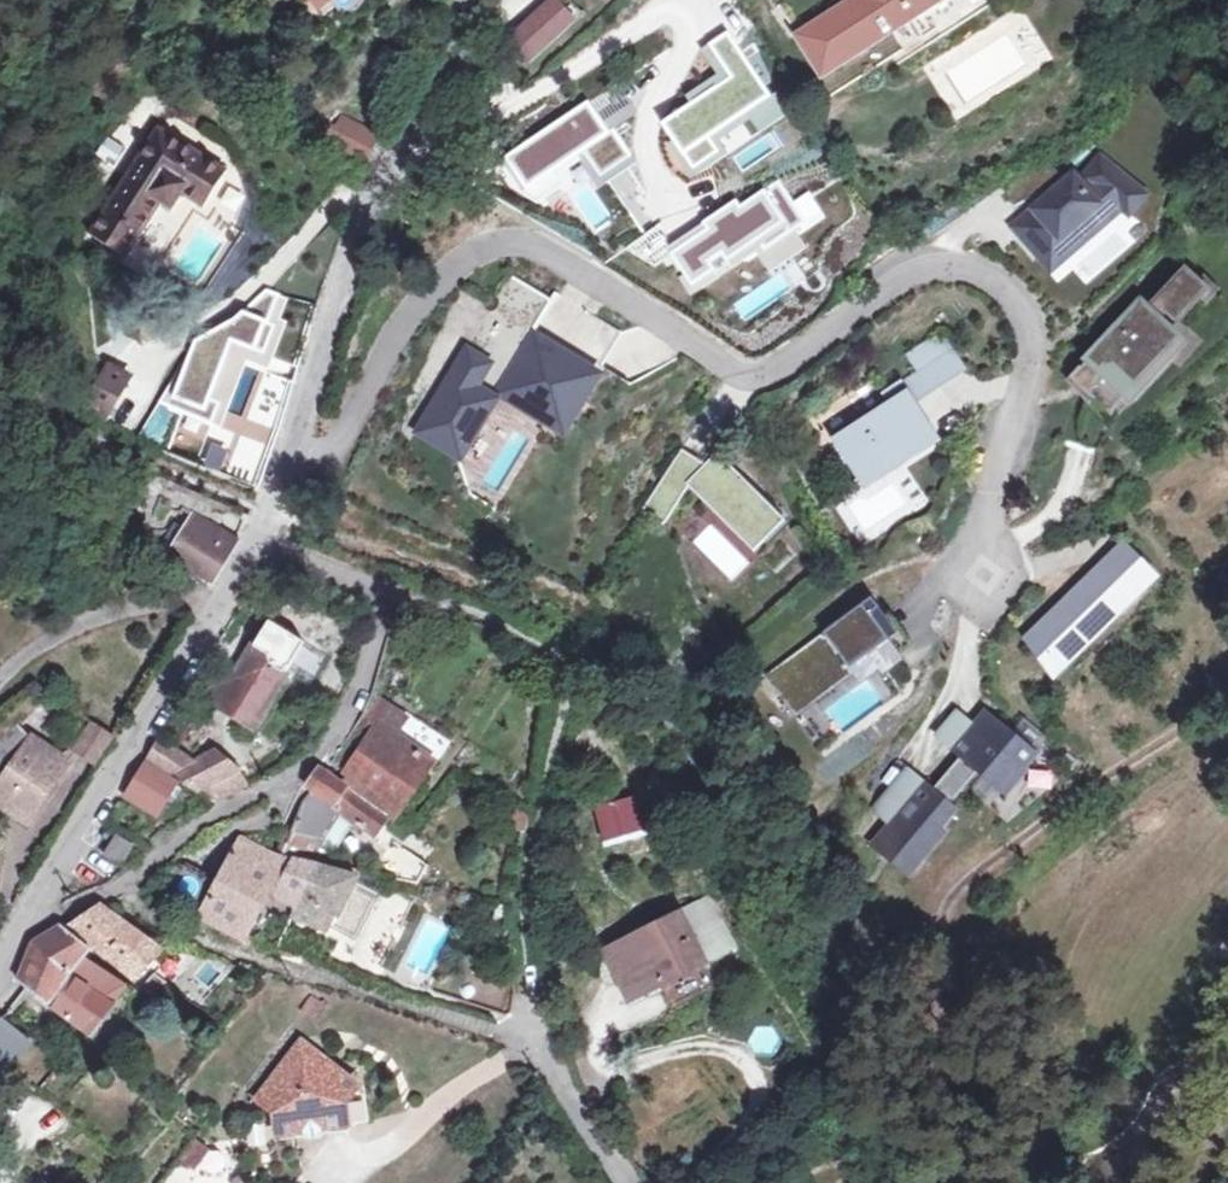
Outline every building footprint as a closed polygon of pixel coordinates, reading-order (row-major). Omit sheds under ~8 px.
[(798,33),(824,72),(932,0),(847,0),(798,33)] [(163,200),(173,207),(186,189),(206,203),(229,168),(159,123),(87,229),(126,254),(163,200)] [(375,143),(347,127),(336,150),(363,165),(375,143)] [(103,136),(93,156),(113,165),(122,145),(103,136)] [(1094,136),(998,222),(1048,277),(1119,214),(1125,222),(1150,199),(1094,136)] [(339,207),(316,214),(153,372),(283,420),(339,207)] [(1146,310),(1134,298),(1072,362),(1077,367),(1063,382),(1107,426),(1181,351),(1161,332),(1202,290),(1183,272),(1146,310)] [(554,294),(540,334),(607,357),(621,317),(554,294)] [(964,371),(937,331),(901,356),(913,374),(902,382),(917,404),(964,371)] [(469,344),(413,434),(468,459),(505,402),(570,440),(609,377),(535,332),(497,390),(488,383),(496,361),(469,344)] [(131,377),(110,365),(89,401),(109,414),(131,377)] [(948,421),(972,397),(963,388),(938,411),(948,421)] [(938,444),(902,391),(827,442),(863,495),(938,444)] [(281,431),(254,420),(240,452),(219,443),(207,471),(259,492),(281,431)] [(705,462),(681,446),(637,513),(662,529),(686,491),(705,462)] [(719,467),(709,458),(705,462),(686,491),(753,555),(788,519),(731,466),(719,467)] [(234,552),(209,536),(214,527),(195,515),(172,553),(215,582),(234,552)] [(1162,584),(1118,540),(1016,641),(1060,685),(1162,584)] [(867,606),(763,677),(792,719),(852,678),(847,670),(890,640),(867,606)] [(254,645),(234,677),(218,703),(234,713),(240,703),(250,710),(244,719),(255,726),(287,673),(266,660),(270,654),(254,645)] [(218,703),(234,677),(218,667),(203,693),(218,703)] [(403,740),(417,719),(374,690),(371,702),(364,714),(377,722),(403,740)] [(240,703),(234,713),(244,719),(250,710),(240,703)] [(883,826),(875,836),(910,865),(935,835),(957,809),(951,804),(974,777),(1004,803),(1044,755),(985,705),(968,724),(947,751),(957,759),(934,787),(924,778),(921,781),(883,826)] [(968,724),(952,711),(930,737),(947,751),(968,724)] [(12,765),(0,782),(0,801),(28,820),(69,762),(33,735),(31,739),(12,716),(0,727),(0,764),(5,760),(12,765)] [(451,741),(417,719),(403,740),(377,722),(339,779),(327,771),(304,801),(283,855),(310,860),(343,814),(376,837),(391,815),(394,810),(402,816),(451,741)] [(91,771),(108,744),(88,729),(68,757),(91,771)] [(139,774),(169,794),(178,779),(214,805),(233,793),(247,787),(236,766),(211,748),(193,760),(161,738),(148,759),(139,774)] [(921,781),(903,766),(865,811),(883,826),(921,781)] [(169,794),(139,774),(129,791),(159,808),(169,794)] [(648,833),(637,799),(603,809),(614,843),(648,833)] [(875,836),(869,844),(909,879),(942,841),(935,835),(910,865),(875,836)] [(115,838),(107,863),(130,870),(138,845),(115,838)] [(323,918),(336,925),(356,935),(360,937),(379,898),(376,897),(380,889),(362,880),(316,866),(271,856),(266,854),(237,838),(217,882),(173,859),(141,888),(138,891),(139,894),(139,897),(180,921),(183,923),(187,924),(189,925),(193,924),(196,921),(199,918),(201,914),(242,937),(247,939),(275,905),(296,912),(295,915),(319,927),(323,918)] [(385,879),(395,881),(408,855),(397,849),(380,878),(385,879)] [(710,898),(677,915),(701,962),(734,944),(710,898)] [(95,944),(135,978),(158,949),(104,907),(72,925),(95,944)] [(701,962),(677,915),(608,949),(633,998),(701,962)] [(323,918),(319,927),(317,931),(330,937),(336,925),(323,918)] [(20,980),(29,987),(90,1032),(128,989),(85,959),(92,949),(64,929),(36,944),(20,980)] [(154,975),(144,986),(156,994),(165,982),(154,975)] [(156,994),(144,986),(137,995),(148,1003),(156,994)] [(33,1044),(3,1019),(0,1023),(0,1058),(13,1069),(33,1044)] [(321,1069),(321,1060),(302,1044),(256,1103),(274,1115),(276,1138),(298,1135),(311,1120),(329,1133),(349,1129),(346,1108),(361,1092),(340,1075),(330,1077),(321,1069)] [(340,1075),(321,1060),(321,1069),(330,1077),(340,1075)] [(298,1135),(276,1138),(277,1144),(304,1142),(308,1146),(320,1144),(323,1139),(351,1137),(356,1130),(370,1128),(366,1086),(361,1092),(346,1108),(349,1129),(329,1133),(311,1120),(298,1135)] [(190,1170),(206,1153),(195,1143),(179,1160),(190,1170)]
